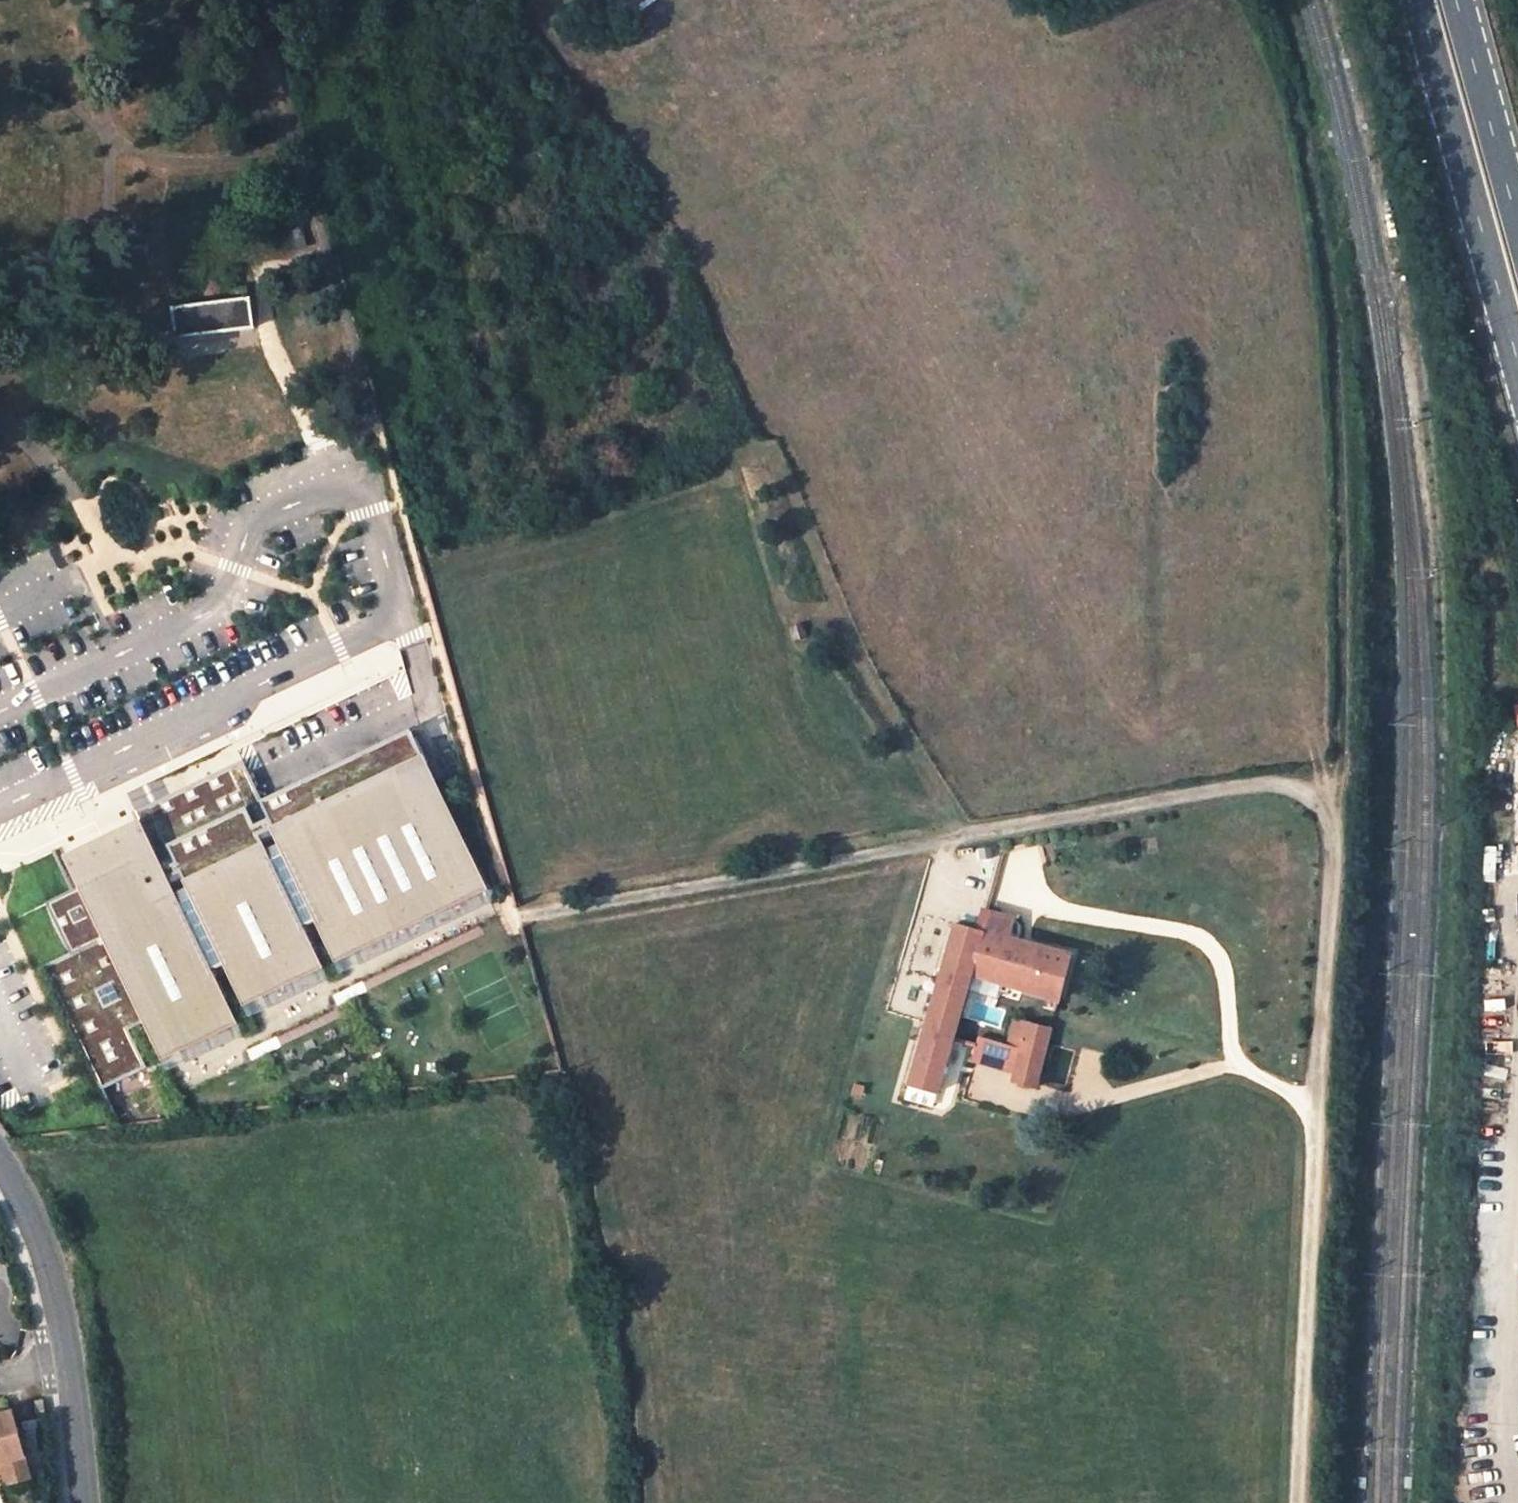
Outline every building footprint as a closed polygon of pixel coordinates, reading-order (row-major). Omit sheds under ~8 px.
[(250,298),(172,308),(176,339),(254,329),(250,298)] [(808,636),(803,623),(790,627),(794,641),(808,636)] [(411,729),(261,801),(244,761),(65,846),(83,886),(48,903),(71,954),(44,967),(103,1091),(149,1069),(131,1031),(146,1023),(163,1058),(237,1022),(212,971),(226,964),(245,1004),(322,966),(306,927),(320,920),(339,959),(487,888),(411,729)] [(910,1082),(938,1090),(953,1039),(971,973),(1047,995),(1059,998),(1071,953),(1009,937),(1014,918),(983,909),(977,928),(956,923),(910,1082)] [(1047,995),(1044,1004),(1056,1009),(1059,998),(1047,995)] [(1027,1023),(1015,1019),(1009,1046),(1021,1049),(1027,1023)] [(1049,1036),(1043,1034),(1045,1025),(1028,1020),(1027,1023),(1021,1049),(1018,1060),(1014,1080),(1036,1087),(1049,1036)] [(1051,1027),(1045,1025),(1043,1034),(1049,1036),(1051,1027)] [(977,1047),(992,1052),(995,1042),(980,1038),(977,1045),(977,1047)] [(1009,1046),(995,1042),(992,1052),(1018,1060),(1021,1049),(1009,1046)] [(43,1412),(41,1395),(32,1397),(35,1414),(43,1412)] [(26,1461),(10,1410),(0,1412),(0,1469),(26,1461)]
